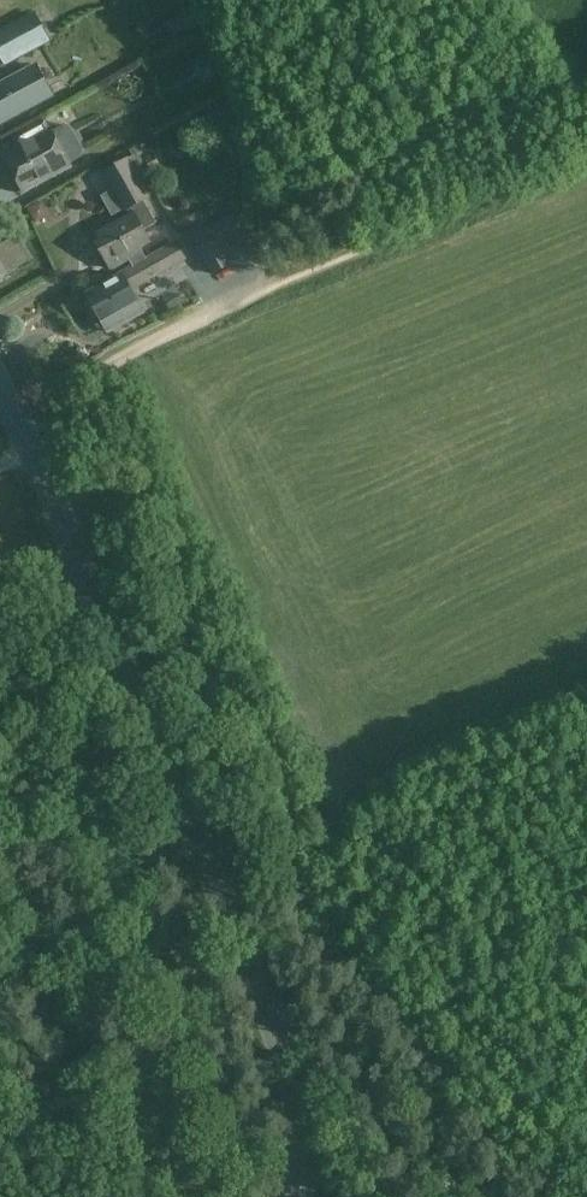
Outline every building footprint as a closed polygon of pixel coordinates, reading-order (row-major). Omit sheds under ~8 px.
[(189,9),(185,0),(178,0),(157,11),(163,23),(189,9)] [(6,64),(48,40),(34,14),(0,33),(0,53),(6,64)] [(36,65),(0,85),(0,125),(53,97),(36,65)] [(228,101),(206,113),(216,131),(239,119),(228,101)] [(22,147),(5,156),(23,190),(69,165),(83,157),(83,150),(72,129),(66,125),(51,132),(51,131),(46,122),(17,138),(22,147)] [(126,210),(149,197),(128,159),(105,172),(126,210)] [(112,269),(129,260),(133,268),(147,260),(140,247),(150,242),(143,231),(156,224),(146,205),(129,214),(131,217),(99,234),(102,240),(98,243),(112,269)] [(214,275),(253,253),(233,218),(204,235),(209,244),(200,249),(214,275)] [(0,246),(0,281),(34,261),(19,235),(0,246)] [(110,333),(145,314),(132,290),(185,259),(177,244),(147,260),(133,268),(123,273),(122,275),(87,294),(91,300),(86,305),(94,320),(102,318),(110,333)] [(147,293),(151,304),(176,293),(171,283),(147,293)]
